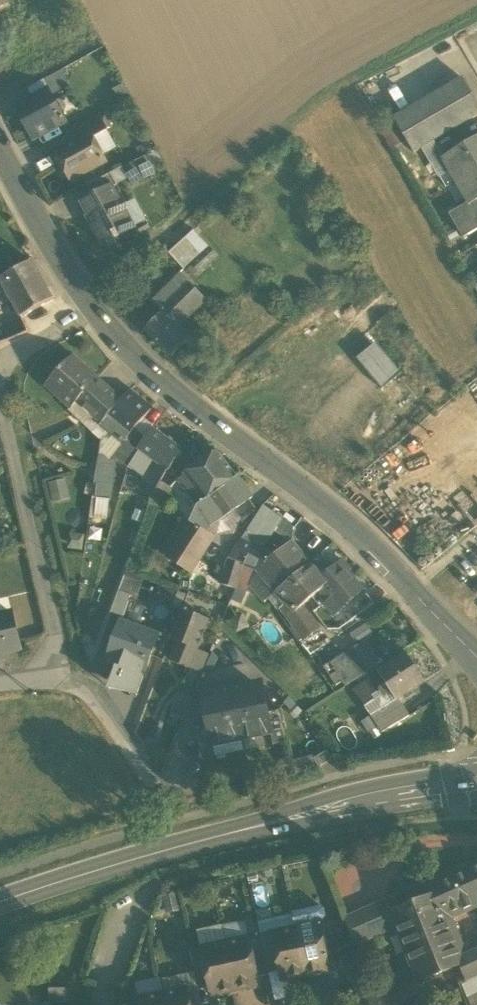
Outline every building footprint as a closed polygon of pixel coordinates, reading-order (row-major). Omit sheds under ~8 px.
[(10,6),(7,0),(0,0),(0,11),(10,6)] [(47,79),(52,88),(65,81),(60,72),(47,79)] [(414,154),(476,116),(476,103),(462,78),(393,120),(414,154)] [(15,110),(31,138),(65,120),(50,91),(15,110)] [(67,133),(73,144),(91,134),(93,138),(107,130),(99,116),(67,133)] [(55,153),(70,180),(105,160),(93,138),(91,134),(73,144),(55,153)] [(438,144),(447,160),(465,149),(456,134),(438,144)] [(458,180),(476,169),(476,142),(465,149),(447,160),(458,180)] [(458,180),(472,203),(476,200),(476,169),(458,180)] [(87,186),(93,197),(112,187),(113,188),(117,185),(111,174),(87,186)] [(86,215),(102,243),(114,237),(115,238),(134,228),(113,188),(112,187),(93,197),(82,203),(88,215),(86,215)] [(472,203),(451,216),(464,238),(476,231),(476,200),(472,203)] [(192,231),(184,239),(199,255),(207,248),(192,231)] [(191,262),(199,255),(184,239),(176,246),(191,262)] [(182,270),(191,262),(176,246),(168,254),(182,270)] [(20,316),(21,318),(24,317),(53,300),(32,263),(2,280),(0,281),(4,288),(20,316)] [(152,298),(165,311),(189,285),(177,273),(152,298)] [(203,301),(189,285),(165,311),(164,312),(173,321),(176,317),(182,323),(203,301)] [(146,330),(172,355),(189,338),(173,321),(164,312),(146,330)] [(0,324),(0,343),(29,331),(24,317),(21,318),(20,316),(0,324)] [(400,373),(375,343),(357,358),(381,388),(400,373)] [(46,385),(72,408),(78,401),(93,385),(97,380),(98,379),(72,356),(46,385)] [(119,402),(97,380),(93,385),(115,406),(119,402)] [(93,385),(78,401),(101,424),(115,406),(93,385)] [(119,402),(115,406),(101,424),(100,425),(103,427),(122,444),(135,429),(144,419),(151,410),(129,391),(119,402)] [(100,425),(101,424),(78,401),(72,408),(70,410),(93,432),(100,425)] [(154,427),(144,419),(135,429),(147,438),(152,430),(154,427)] [(103,427),(99,455),(110,457),(113,454),(122,444),(103,427)] [(147,438),(135,429),(122,444),(113,454),(117,457),(128,467),(139,449),(147,438)] [(147,438),(139,449),(168,470),(181,451),(152,430),(147,438)] [(168,470),(139,449),(128,467),(145,479),(139,490),(152,497),(160,482),(167,470),(168,470)] [(193,501),(197,506),(237,477),(217,450),(183,474),(187,479),(183,482),(188,488),(192,485),(200,496),(193,501)] [(106,484),(97,483),(95,498),(97,498),(109,499),(112,500),(117,457),(113,454),(110,457),(106,484)] [(97,483),(106,484),(110,457),(99,455),(94,483),(97,483)] [(251,500),(237,477),(197,506),(190,522),(203,530),(235,509),(251,500)] [(66,479),(48,483),(53,502),(70,498),(66,479)] [(150,501),(161,508),(173,489),(160,482),(152,497),(150,501)] [(109,499),(97,498),(94,518),(106,519),(109,499)] [(238,544),(229,559),(244,564),(236,589),(246,592),(249,586),(259,571),(272,560),(266,552),(263,547),(271,531),(276,534),(283,521),(261,508),(255,517),(238,544)] [(241,519),(235,509),(203,530),(213,537),(211,541),(222,548),(232,540),(241,519)] [(293,526),(283,521),(276,534),(291,544),(293,542),(293,526)] [(168,556),(191,571),(211,541),(213,537),(203,530),(190,522),(168,556)] [(263,547),(266,552),(276,534),(271,531),(263,547)] [(85,535),(69,533),(67,549),(82,551),(85,535)] [(259,571),(276,591),(295,576),(311,563),(293,542),(291,544),(272,560),(259,571)] [(220,584),(236,589),(244,564),(229,559),(220,584)] [(311,563),(295,576),(312,597),(323,588),(328,583),(323,577),(311,563)] [(339,564),(323,577),(328,583),(323,588),(332,598),(339,592),(347,602),(361,590),(339,564)] [(144,577),(127,567),(118,591),(131,596),(137,598),(144,577)] [(259,571),(249,586),(262,602),(276,591),(259,571)] [(301,606),(312,597),(295,576),(276,591),(286,603),(294,613),(301,606)] [(156,601),(173,607),(178,591),(161,585),(156,601)] [(111,613),(123,617),(131,596),(118,591),(111,613)] [(187,595),(178,591),(173,607),(182,610),(187,595)] [(339,592),(332,598),(324,605),(332,615),(347,602),(339,592)] [(278,609),(294,627),(309,615),(301,606),(294,613),(286,603),(278,609)] [(175,663),(190,669),(197,650),(198,651),(209,621),(182,610),(171,640),(182,644),(175,663)] [(20,649),(12,613),(0,615),(0,654),(20,649)] [(243,614),(230,621),(236,633),(249,626),(243,614)] [(318,627),(309,615),(294,627),(302,639),(318,627)] [(142,669),(145,670),(158,635),(120,622),(108,657),(123,662),(142,669)] [(349,634),(356,645),(365,640),(373,634),(366,623),(349,634)] [(346,687),(381,663),(365,640),(356,645),(324,667),(336,686),(342,681),(346,687)] [(190,669),(202,673),(209,655),(198,651),(197,650),(190,669)] [(394,696),(396,700),(398,698),(424,681),(406,653),(378,672),(378,673),(390,691),(391,692),(394,696)] [(142,669),(123,662),(120,668),(117,667),(109,689),(135,695),(142,676),(140,676),(142,669)] [(385,694),(390,691),(378,673),(354,689),(365,706),(375,700),(372,695),(381,688),(385,694)] [(254,684),(231,689),(242,739),(271,733),(272,733),(268,713),(263,689),(254,684)] [(365,706),(371,715),(396,700),(394,696),(388,700),(386,696),(385,694),(381,688),(372,695),(375,700),(365,706)] [(213,745),(242,739),(231,689),(209,693),(203,702),(208,725),(212,745),(213,745)] [(182,721),(192,698),(178,693),(169,716),(182,721)] [(409,715),(398,698),(396,700),(371,715),(383,732),(409,715)] [(271,733),(273,745),(286,742),(279,710),(268,713),(272,733),(271,733)] [(196,728),(203,760),(216,757),(213,745),(212,745),(208,725),(196,728)] [(213,745),(216,757),(244,751),(242,739),(213,745)] [(312,755),(291,761),(295,774),(315,768),(312,755)] [(453,916),(476,905),(476,863),(433,881),(409,892),(414,903),(392,912),(391,912),(397,926),(419,981),(461,964),(462,964),(462,962),(461,958),(446,920),(450,919),(449,918),(453,916)] [(345,919),(355,944),(397,926),(391,912),(392,912),(388,901),(345,919)] [(292,912),(295,928),(319,923),(324,922),(323,921),(326,917),(324,909),(320,906),(292,912)] [(327,962),(328,964),(348,960),(339,921),(326,924),(325,922),(324,922),(324,925),(332,924),(340,959),(327,962)] [(319,923),(327,962),(340,959),(332,924),(324,925),(324,922),(319,923)] [(327,962),(319,923),(295,928),(305,975),(307,975),(307,973),(311,972),(312,974),(329,970),(328,964),(327,962)] [(304,975),(305,975),(295,928),(272,933),(273,937),(280,972),(282,980),(299,976),(299,974),(304,973),(304,975)] [(261,939),(263,951),(252,954),(257,977),(268,975),(280,972),(273,937),(261,939)] [(249,938),(225,943),(235,990),(237,990),(236,988),(241,987),(241,989),(259,985),(257,977),(252,954),(249,938)] [(234,990),(235,990),(225,943),(202,948),(205,964),(210,987),(212,995),(229,991),(229,989),(234,988),(234,990)] [(468,981),(476,977),(476,951),(473,953),(472,953),(465,957),(465,956),(461,958),(462,962),(462,964),(461,964),(468,981)] [(193,966),(198,986),(198,990),(210,987),(205,964),(193,966)] [(468,997),(476,993),(476,979),(463,985),(468,997)] [(198,990),(198,986),(186,989),(189,1004),(202,1004),(198,990)] [(162,994),(139,999),(140,1004),(189,1004),(186,989),(162,994)]
